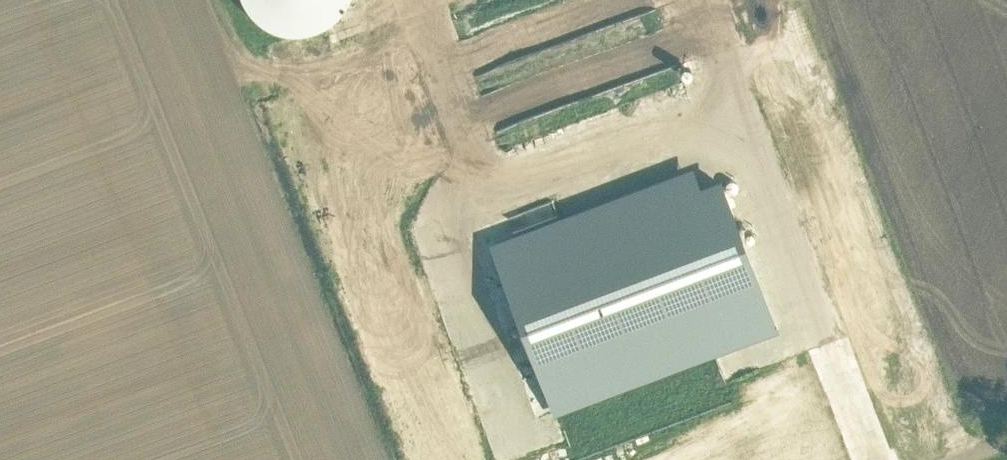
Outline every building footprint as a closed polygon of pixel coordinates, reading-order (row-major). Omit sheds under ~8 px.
[(346,4),(347,0),(243,0),(243,1),(252,14),(264,23),(278,30),(294,32),(309,31),(323,25),(336,16),(346,4)] [(693,166),(489,243),(555,416),(779,331),(720,176),(699,184),(693,166)]
